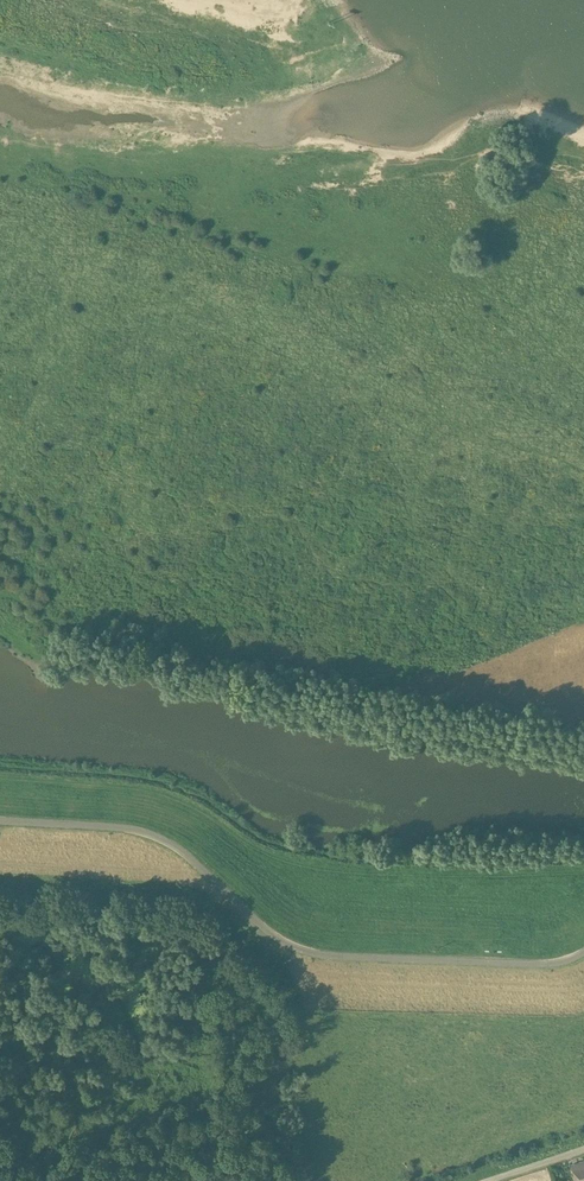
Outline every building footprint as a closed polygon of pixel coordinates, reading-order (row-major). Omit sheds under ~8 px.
[(571,1165),(575,1180),(583,1180),(583,1161),(571,1165)]
